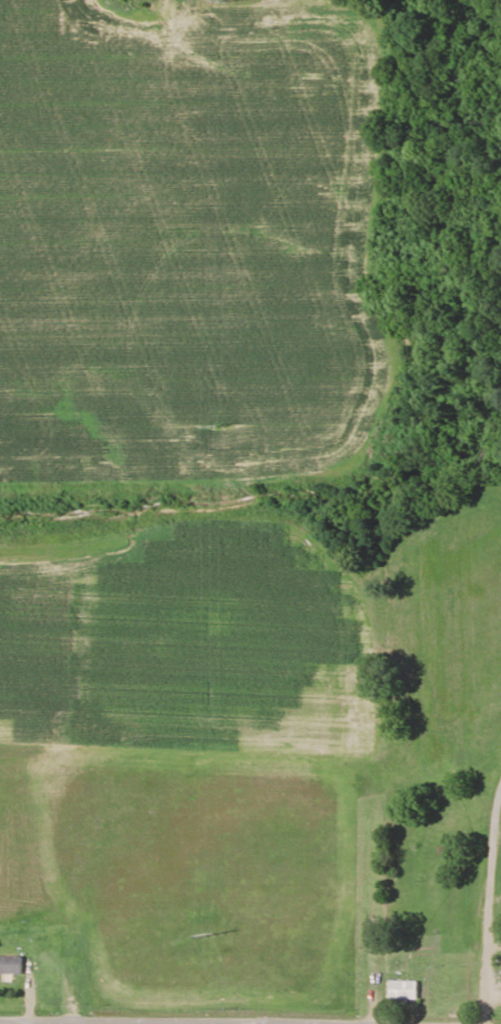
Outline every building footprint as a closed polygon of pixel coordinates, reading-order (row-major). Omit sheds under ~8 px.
[(0,956),(0,974),(23,974),(23,957),(0,956)] [(418,982),(390,982),(390,999),(418,999),(418,982)]
